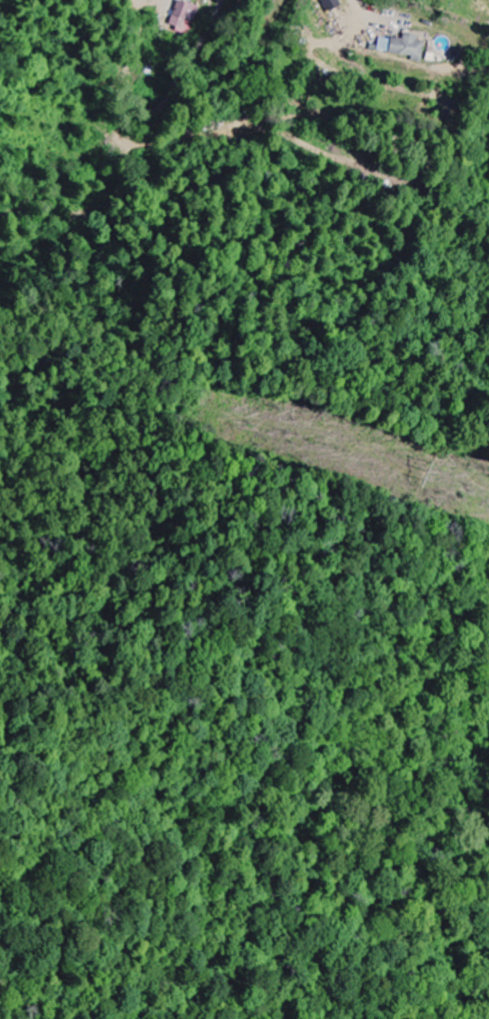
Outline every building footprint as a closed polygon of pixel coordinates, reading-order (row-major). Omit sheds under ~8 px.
[(326,12),(340,5),(337,0),(320,0),(326,12)] [(191,30),(196,5),(175,1),(170,26),(191,30)] [(425,38),(402,35),(402,39),(388,37),(386,53),(423,57),(425,38)]
